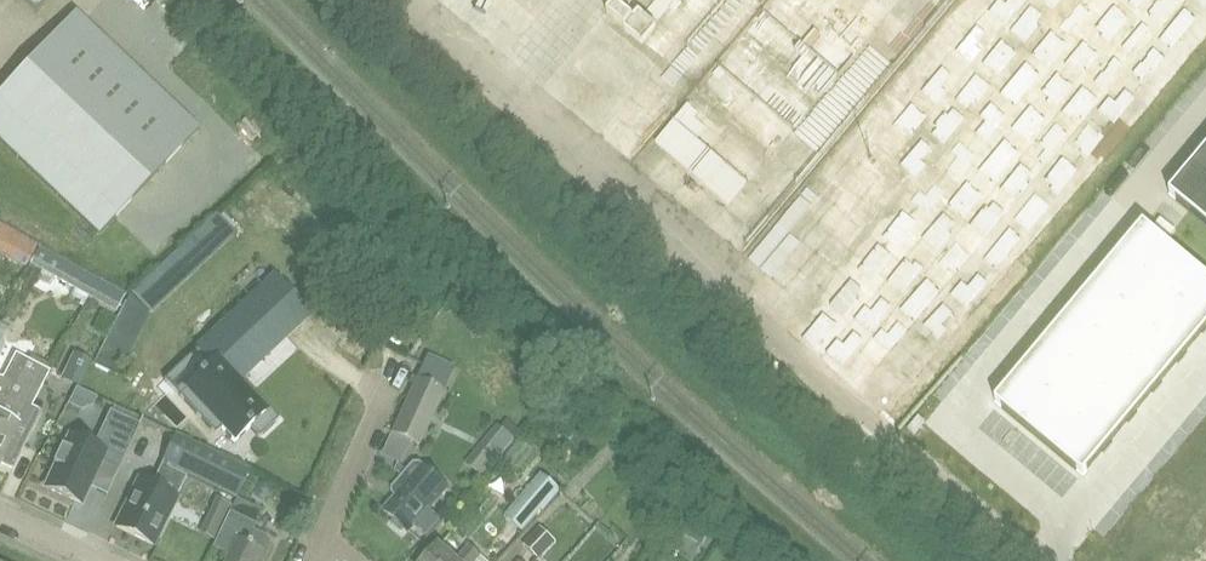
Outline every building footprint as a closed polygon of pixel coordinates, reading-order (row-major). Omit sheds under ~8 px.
[(634,17),(616,2),(608,12),(625,27),(624,28),(642,43),(658,25),(640,10),(634,17)] [(1150,34),(1164,17),(1148,5),(1134,22),(1150,34)] [(199,130),(76,14),(0,94),(0,142),(100,236),(199,130)] [(1168,195),(1205,226),(1205,150),(1168,195)] [(40,242),(0,220),(0,240),(32,257),(40,242)] [(994,403),(1083,477),(1205,331),(1205,277),(1144,224),(994,403)] [(200,269),(180,248),(168,260),(188,280),(200,269)] [(188,280),(168,260),(156,271),(176,292),(188,280)] [(176,292),(156,271),(144,283),(164,303),(176,292)] [(274,276),(185,360),(199,376),(201,377),(218,361),(226,370),(235,362),(246,373),(250,369),(309,314),(274,276)] [(164,303),(144,283),(132,295),(152,315),(164,303)] [(144,330),(152,315),(127,301),(120,317),(144,330)] [(136,345),(144,330),(120,317),(112,332),(136,345)] [(129,360),(136,345),(112,332),(104,348),(129,360)] [(871,369),(882,357),(863,339),(852,351),(871,369)] [(129,360),(104,348),(96,364),(121,375),(129,360)] [(28,360),(17,354),(0,388),(0,410),(3,404),(5,405),(28,360)] [(28,360),(5,405),(3,404),(0,410),(0,413),(4,415),(0,423),(0,467),(1,465),(0,465),(2,462),(13,468),(42,411),(32,406),(50,371),(28,360)] [(198,380),(179,397),(215,435),(221,429),(234,443),(250,428),(259,438),(278,419),(252,392),(247,397),(235,383),(240,379),(246,373),(235,362),(226,370),(218,361),(201,377),(199,376),(197,378),(198,380)] [(153,391),(121,375),(96,364),(83,390),(125,409),(144,418),(149,404),(153,391)] [(428,366),(422,380),(417,378),(392,433),(419,446),(444,390),(442,389),(450,372),(428,366)] [(119,470),(143,419),(142,419),(139,425),(110,412),(93,448),(69,437),(64,449),(61,448),(53,465),(56,467),(46,488),(81,504),(89,488),(101,462),(118,470),(119,470)] [(155,544),(177,497),(188,477),(169,468),(171,466),(225,492),(215,513),(227,519),(238,498),(251,472),(178,435),(155,478),(144,472),(140,480),(139,480),(118,527),(155,544)] [(1145,529),(1184,560),(1205,560),(1205,457),(1145,529)] [(409,532),(448,489),(437,479),(432,485),(413,467),(393,489),(398,494),(384,510),(409,532)] [(526,492),(507,514),(524,529),(544,508),(562,491),(543,472),(526,492)] [(252,531),(261,509),(238,498),(227,519),(224,523),(212,547),(229,557),(227,560),(263,560),(269,548),(268,540),(265,536),(252,531)] [(541,527),(524,545),(540,560),(557,542),(541,527)] [(461,554),(456,560),(441,547),(440,546),(427,560),(478,560),(483,556),(470,544),(461,554)] [(316,560),(341,560),(327,548),(316,560)]
